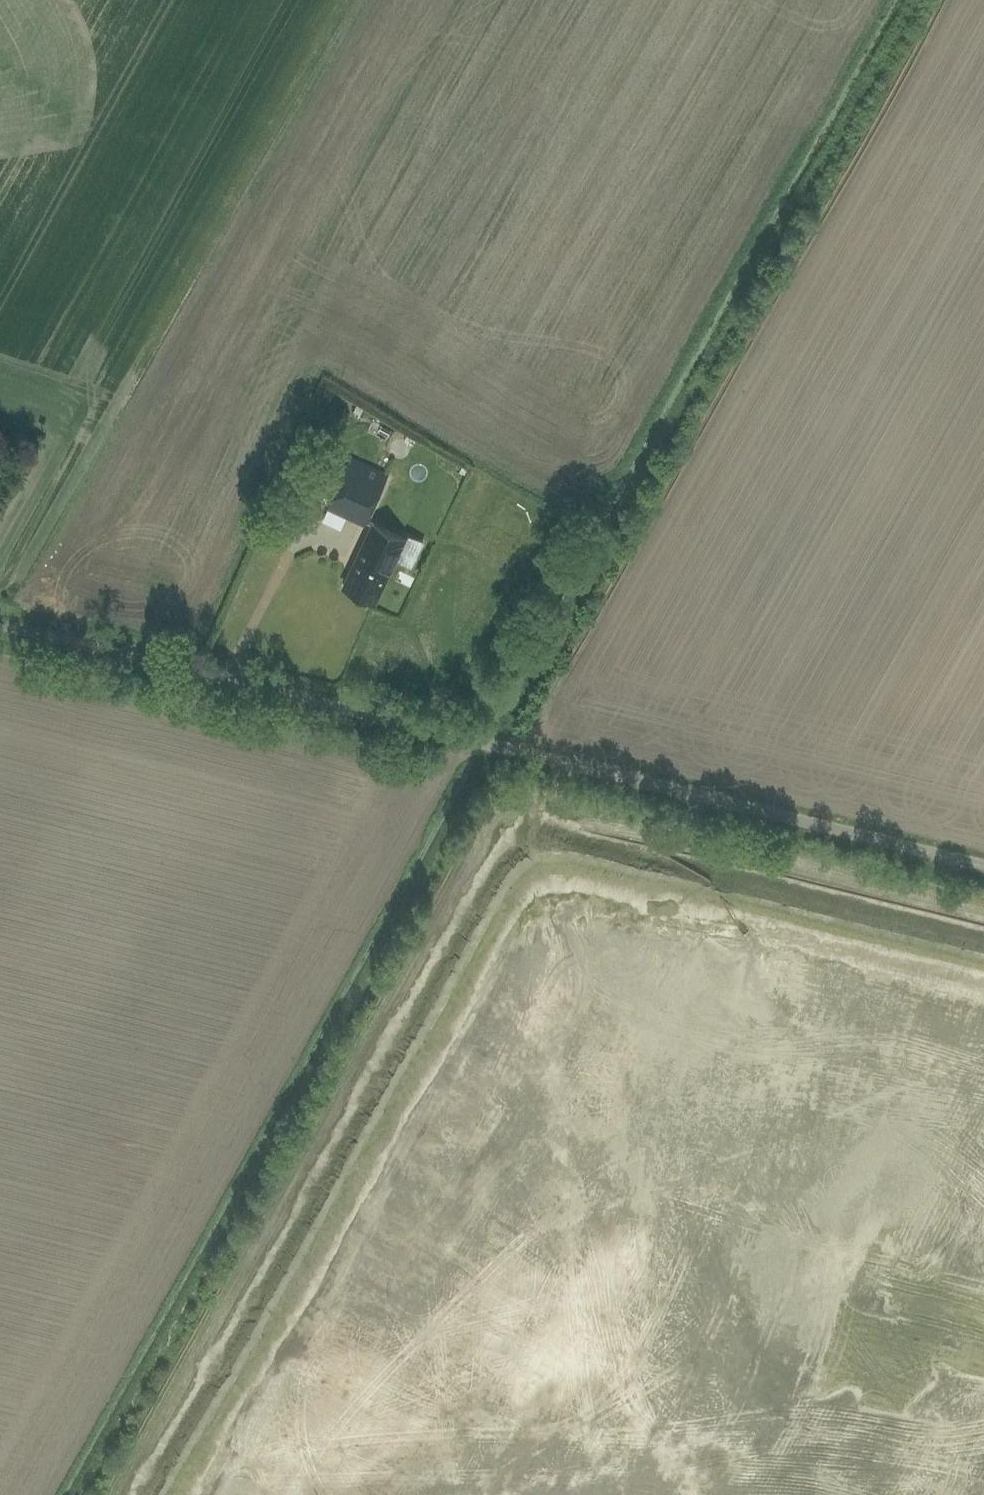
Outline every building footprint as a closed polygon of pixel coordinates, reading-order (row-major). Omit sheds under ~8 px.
[(354,454),(331,505),(371,523),(394,473),(354,454)] [(380,519),(350,589),(378,601),(408,531),(380,519)]
